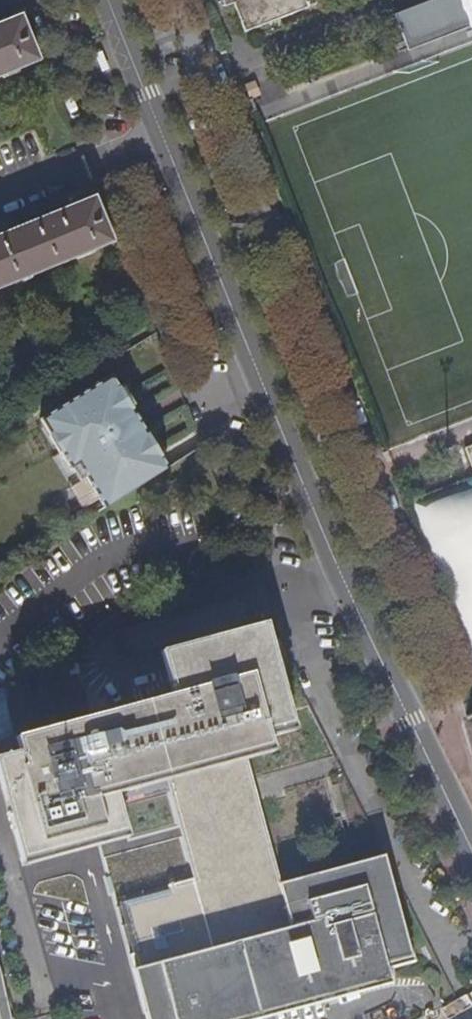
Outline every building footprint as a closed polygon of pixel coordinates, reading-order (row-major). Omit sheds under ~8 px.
[(237,4),(248,31),(319,3),(317,0),(312,3),(311,0),(235,0),(237,4)] [(398,15),(410,46),(471,23),(471,0),(438,0),(398,15)] [(39,62),(22,20),(0,29),(0,78),(39,62)] [(242,106),(246,116),(257,112),(253,102),(242,106)] [(112,243),(95,202),(55,218),(52,210),(45,213),(37,216),(40,224),(0,240),(0,288),(112,243)] [(79,465),(105,508),(120,499),(168,469),(140,424),(113,378),(42,421),(52,438),(57,436),(65,450),(61,452),(72,470),(79,465)] [(57,436),(52,438),(61,452),(65,450),(57,436)] [(429,499),(471,657),(471,487),(429,499)] [(136,968),(289,925),(278,883),(280,882),(248,756),(272,750),(268,735),(294,728),(267,626),(162,653),(173,695),(16,737),(20,751),(0,758),(0,778),(22,862),(127,832),(116,791),(168,777),(195,881),(118,901),(136,968)] [(136,968),(149,1018),(252,1018),(390,982),(387,970),(414,962),(385,861),(281,887),(280,882),(278,883),(289,925),(136,968)]
